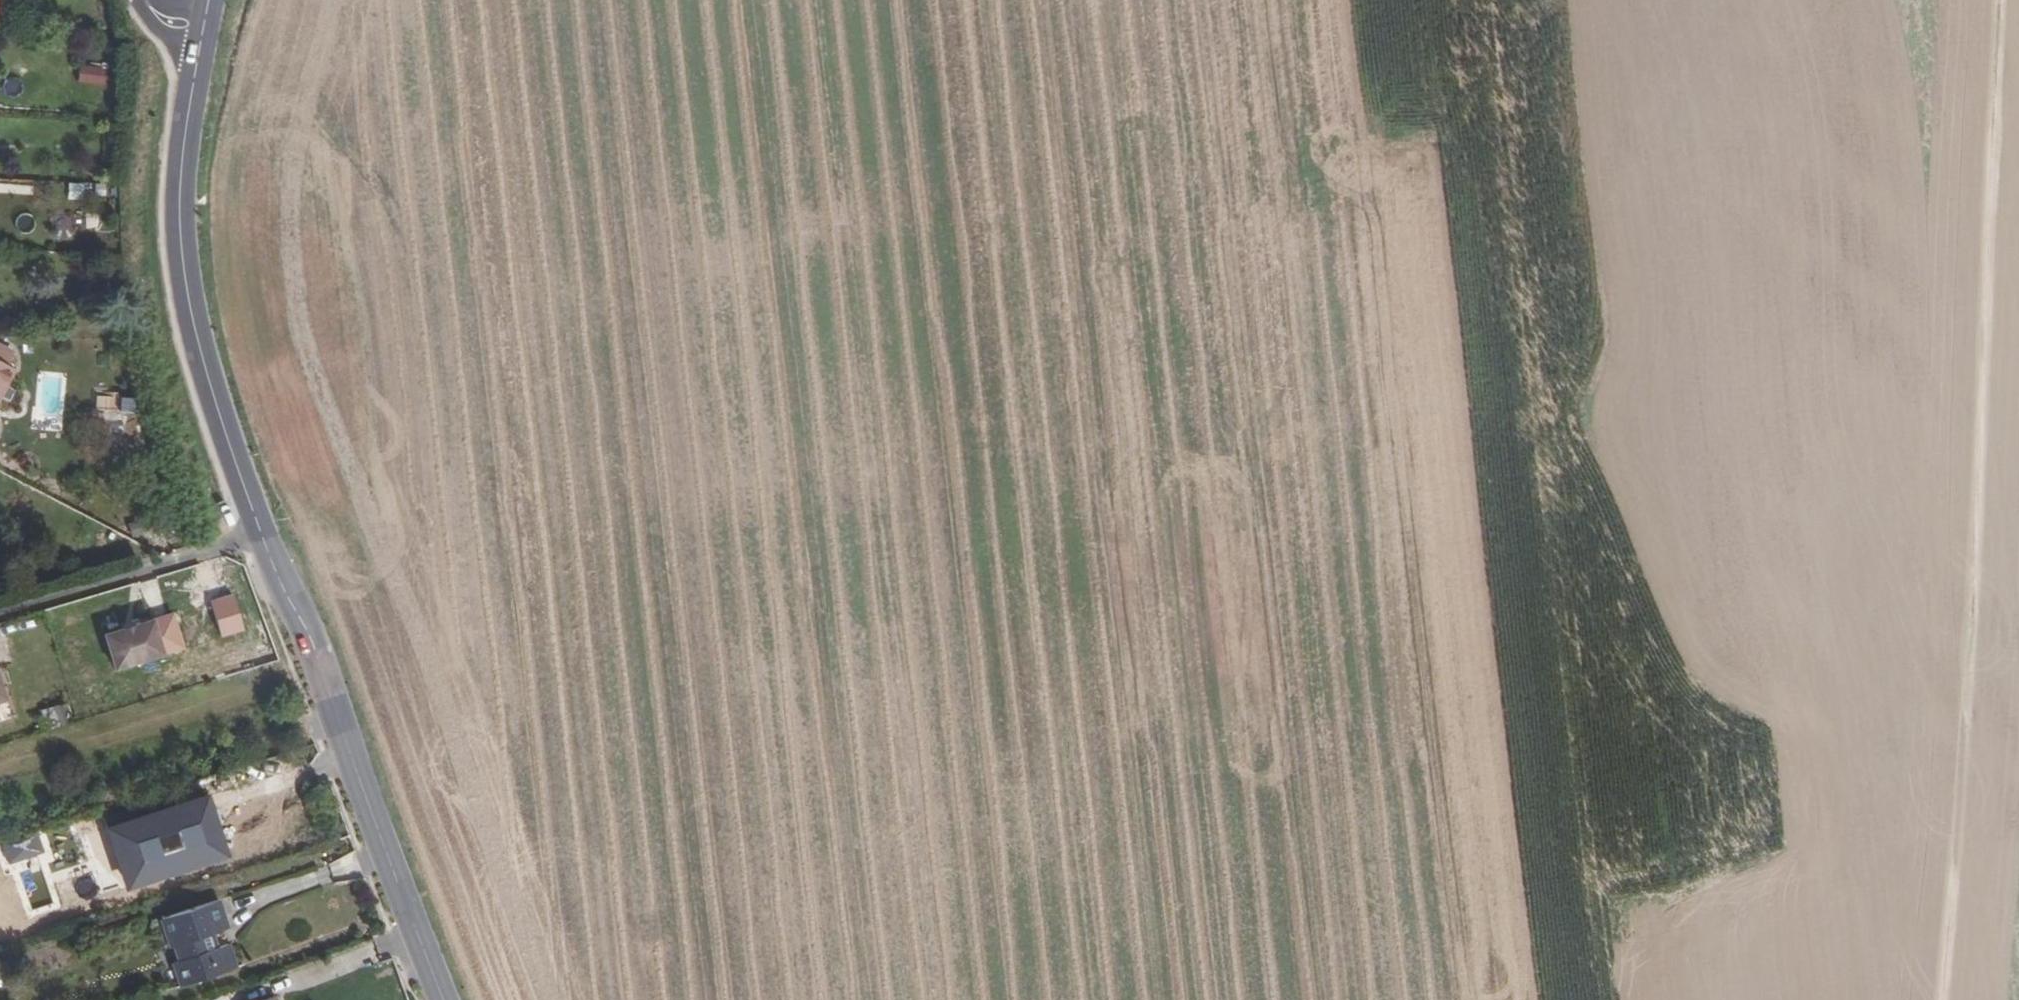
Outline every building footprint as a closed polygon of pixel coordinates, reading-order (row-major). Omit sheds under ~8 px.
[(15,356),(2,350),(0,354),(0,363),(9,367),(15,356)] [(15,370),(9,367),(0,363),(0,401),(15,370)] [(108,634),(119,668),(166,654),(166,652),(181,647),(171,616),(156,621),(156,619),(108,634)] [(9,699),(0,670),(0,702),(9,699)] [(42,707),(44,726),(62,724),(60,705),(42,707)] [(157,842),(152,844),(143,816),(106,828),(125,888),(162,876),(158,862),(162,861),(157,842)] [(152,844),(157,842),(153,831),(149,832),(152,844)] [(31,835),(15,841),(20,854),(37,848),(31,835)] [(179,987),(238,968),(230,943),(217,947),(213,934),(229,928),(219,899),(159,919),(169,948),(173,947),(177,960),(171,962),(179,987)]
